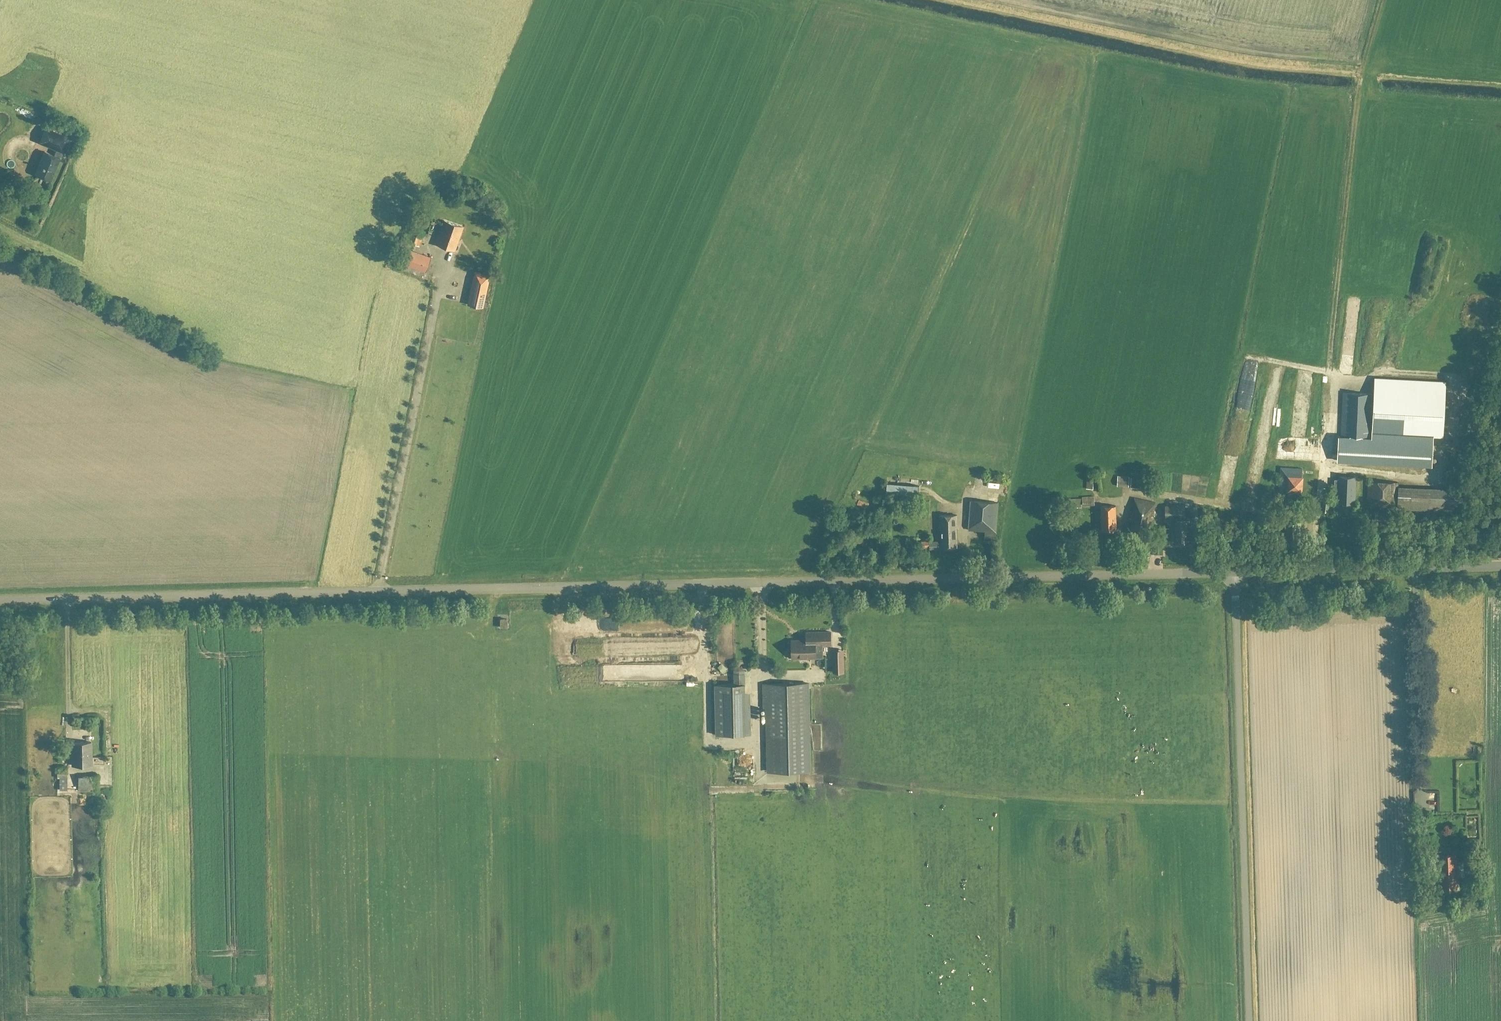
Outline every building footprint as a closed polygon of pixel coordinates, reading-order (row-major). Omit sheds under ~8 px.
[(67,138),(45,129),(40,143),(62,152),(67,138)] [(59,158),(44,152),(35,175),(50,181),(59,158)] [(463,228),(443,221),(435,245),(454,252),(463,228)] [(418,247),(424,234),(407,226),(402,240),(418,247)] [(483,243),(492,246),(497,235),(487,231),(483,243)] [(425,273),(430,258),(409,251),(403,265),(425,273)] [(475,281),(469,305),(482,308),(487,284),(475,281)] [(1338,437),(1337,461),(1396,464),(1431,466),(1432,436),(1443,437),(1445,383),(1375,379),(1343,378),(1340,437),(1338,437)] [(1301,499),(1302,469),(1280,468),(1279,498),(1301,499)] [(1446,488),(1455,488),(1454,476),(1445,476),(1446,488)] [(1129,488),(1129,477),(1117,477),(1116,487),(1129,488)] [(1334,481),(1334,493),(1339,493),(1338,503),(1354,504),(1355,478),(1339,477),(1339,481),(1334,481)] [(1140,489),(1141,479),(1131,478),(1130,488),(1140,489)] [(1397,483),(1368,482),(1367,509),(1462,512),(1462,490),(1397,488),(1397,483)] [(888,486),(888,498),(920,498),(920,485),(888,486)] [(1094,506),(1094,497),(1082,498),(1082,507),(1094,506)] [(1147,544),(1155,503),(1134,499),(1130,519),(1132,520),(1128,540),(1147,544)] [(969,502),(968,532),(985,532),(995,533),(997,503),(969,502)] [(1328,513),(1329,504),(1322,503),(1321,512),(1328,513)] [(1101,532),(1116,531),(1115,506),(1100,507),(1101,532)] [(1183,507),(1165,508),(1166,518),(1176,518),(1177,518),(1177,521),(1175,521),(1175,528),(1174,528),(1175,543),(1189,543),(1189,542),(1195,542),(1194,526),(1188,527),(1188,520),(1180,521),(1180,517),(1184,517),(1183,507)] [(1375,514),(1374,526),(1386,526),(1387,515),(1375,514)] [(956,528),(957,528),(957,516),(939,517),(940,531),(941,531),(941,549),(957,548),(956,528)] [(1299,545),(1300,521),(1284,520),(1283,544),(1299,545)] [(663,631),(679,631),(679,618),(664,618),(663,631)] [(791,642),(792,659),(815,659),(823,659),(822,646),(831,646),(830,633),(806,634),(806,641),(791,642)] [(843,651),(833,652),(833,674),(843,673),(843,651)] [(748,652),(738,653),(738,660),(749,659),(748,652)] [(611,679),(645,679),(645,671),(652,671),(652,668),(644,668),(644,667),(615,667),(615,668),(607,668),(607,674),(611,674),(611,679)] [(809,773),(807,684),(763,685),(763,704),(767,704),(768,773),(809,773)] [(745,686),(715,686),(716,736),(746,736),(745,686)] [(72,744),(72,755),(72,766),(91,766),(91,743),(72,744)] [(67,768),(57,768),(57,778),(59,778),(67,778),(67,768)] [(78,792),(96,793),(96,777),(77,777),(78,792)] [(67,778),(59,778),(59,791),(67,791),(67,778)] [(1425,811),(1438,811),(1439,794),(1425,794),(1425,811)] [(1455,855),(1439,856),(1440,882),(1444,881),(1445,890),(1456,889),(1456,881),(1457,881),(1456,876),(1457,876),(1457,877),(1463,877),(1463,865),(1457,865),(1457,866),(1456,866),(1455,855)]
